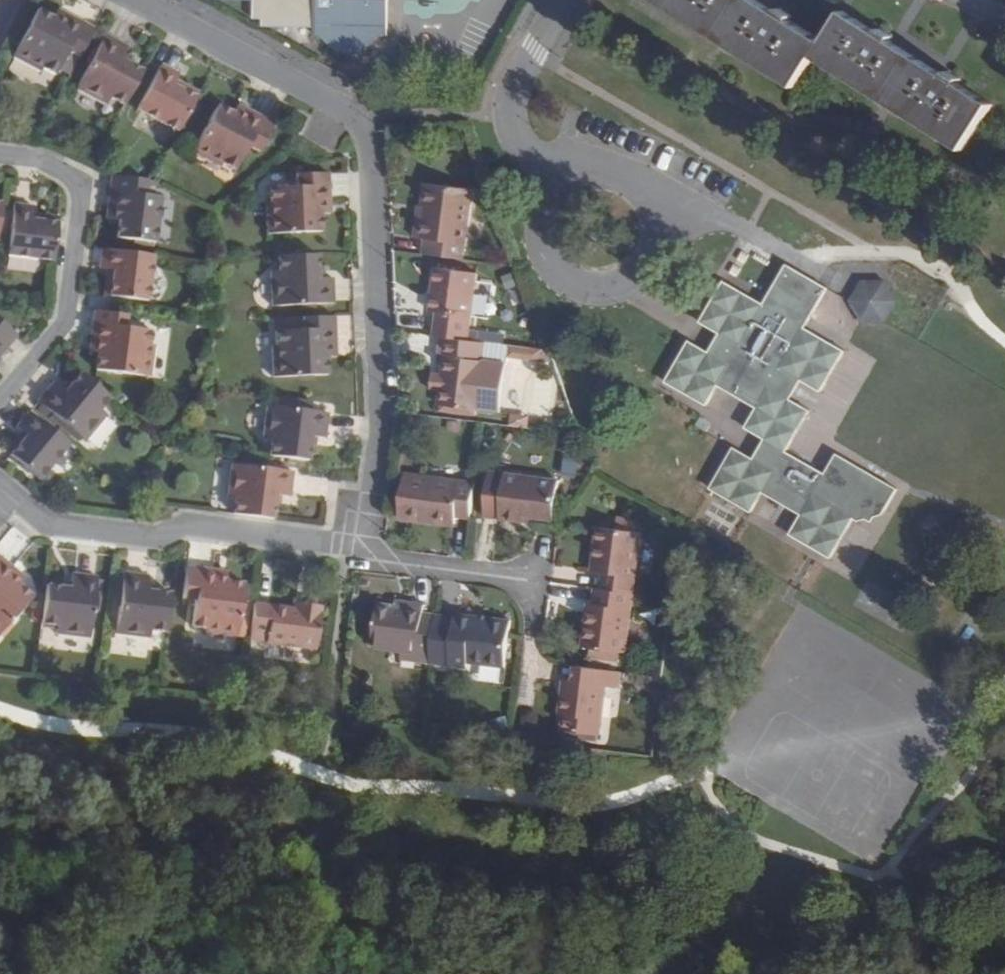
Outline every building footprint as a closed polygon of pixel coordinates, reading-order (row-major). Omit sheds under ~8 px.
[(252,3),(250,21),(261,22),(260,29),(310,34),(310,42),(318,43),(332,64),(355,66),(373,49),(383,50),(386,10),(359,8),(360,0),(359,0),(226,0),(252,3)] [(795,85),(815,55),(962,147),(991,103),(955,82),(958,77),(946,69),(943,73),(889,39),(891,36),(879,27),(876,32),(842,11),(824,39),(791,19),(793,15),(781,7),(777,11),(759,0),(658,0),(795,85)] [(71,46),(84,51),(99,23),(69,8),(65,15),(57,10),(43,3),(18,51),(42,65),(45,62),(59,70),(61,65),(71,46)] [(60,4),(57,10),(65,15),(69,8),(60,4)] [(114,93),(128,101),(148,65),(134,57),(132,60),(123,56),(127,48),(131,40),(109,29),(81,83),(111,99),(114,93)] [(61,65),(73,73),(84,51),(71,46),(61,65)] [(137,52),(127,48),(123,56),(132,60),(134,57),(137,52)] [(142,103),(184,126),(201,93),(177,81),(180,75),(183,68),(166,59),(142,103)] [(177,81),(201,93),(204,88),(180,75),(177,81)] [(278,117),(253,104),(249,112),(240,108),(224,99),(198,147),(225,161),(226,158),(239,166),(253,141),(263,146),(278,117)] [(249,112),(253,104),(244,99),(240,108),(249,112)] [(325,234),(325,215),(325,207),(334,207),(333,173),(300,174),(301,188),(274,188),(274,204),(270,204),(271,235),(325,234)] [(149,186),(117,182),(113,214),(123,215),(122,224),(119,241),(173,248),(178,218),(172,218),(173,203),(147,199),(149,186)] [(429,257),(467,262),(477,194),(430,187),(427,210),(429,210),(425,241),(430,242),(429,257)] [(325,207),(325,215),(335,216),(334,207),(325,207)] [(429,210),(427,210),(422,210),(418,240),(425,241),(429,210)] [(123,215),(113,214),(111,223),(122,224),(123,215)] [(5,269),(51,275),(56,236),(30,232),(31,227),(31,220),(12,217),(5,269)] [(56,236),(57,231),(31,227),(30,232),(56,236)] [(156,261),(103,254),(101,271),(108,272),(113,273),(111,301),(149,306),(156,261)] [(321,257),(282,259),(282,275),(275,276),(275,311),(337,310),(336,284),(327,285),(319,285),(319,275),(321,275),(321,257)] [(794,406),(805,386),(825,399),(848,358),(810,335),(833,295),(792,270),(769,310),(730,287),(705,327),(726,338),(713,357),(694,346),(670,386),(711,411),(722,391),(761,413),(749,433),(768,445),(757,465),(738,453),(714,493),(754,517),(766,498),(803,521),(793,541),(832,564),(855,526),(860,529),(868,526),(874,529),(877,524),(886,522),(901,497),(840,460),(828,480),(790,457),(814,417),(794,406)] [(439,339),(446,341),(472,344),(481,277),(439,271),(436,298),(444,301),(442,314),(439,339)] [(113,273),(108,272),(105,300),(111,301),(113,273)] [(319,285),(327,285),(326,274),(321,275),(319,275),(319,285)] [(850,300),(851,308),(854,315),(859,321),(865,325),(872,327),(880,326),(887,323),(893,318),(897,311),(898,302),(897,294),(893,287),(886,282),(879,279),(870,279),(863,282),(857,287),(853,293),(850,300)] [(444,301),(436,298),(433,313),(442,314),(444,301)] [(128,319),(96,315),(91,347),(102,348),(101,357),(99,376),(152,383),(157,351),(152,350),(153,336),(126,332),(128,319)] [(339,354),(338,321),(306,322),(306,336),(281,336),(281,351),(275,351),(277,382),(329,381),(329,363),(328,355),(339,354)] [(487,366),(490,346),(472,344),(446,341),(445,358),(450,360),(444,408),(484,414),(490,366),(487,366)] [(512,345),(512,357),(544,358),(544,346),(512,345)] [(102,348),(91,347),(89,356),(101,357),(102,348)] [(328,355),(329,363),(339,363),(339,354),(328,355)] [(111,402),(80,376),(72,385),(76,388),(69,396),(63,391),(54,384),(38,403),(86,444),(109,417),(104,411),(111,402)] [(76,388),(72,385),(69,382),(63,391),(69,396),(76,388)] [(274,444),(273,462),(312,466),(315,450),(311,450),(313,440),(322,440),(330,441),(333,417),(271,410),(267,444),(274,444)] [(71,447),(30,414),(12,435),(19,441),(22,443),(9,459),(39,485),(71,447)] [(320,451),(322,440),(313,440),(311,450),(315,450),(320,451)] [(22,443),(19,441),(5,456),(9,459),(22,443)] [(240,503),(238,520),(276,525),(278,508),(274,508),(276,498),(284,499),(293,500),(296,477),(235,468),(231,502),(240,503)] [(489,520),(531,526),(532,520),(537,521),(559,524),(565,485),(495,476),(489,520)] [(460,517),(475,519),(479,487),(409,478),(403,522),(438,527),(438,523),(459,526),(460,517)] [(282,509),(284,499),(276,498),(274,508),(278,508),(282,509)] [(605,593),(635,597),(644,538),(602,532),(598,564),(602,565),(600,577),(606,578),(605,593)] [(30,599),(18,589),(11,583),(17,575),(0,561),(0,635),(30,599)] [(47,581),(42,619),(57,622),(56,630),(90,635),(98,574),(73,571),(73,580),(72,587),(62,587),(62,583),(47,581)] [(247,589),(230,586),(221,585),(222,576),(190,572),(186,603),(197,605),(194,632),(209,635),(209,639),(239,643),(247,589)] [(24,582),(17,575),(11,583),(18,589),(24,582)] [(221,585),(230,586),(232,577),(222,576),(221,585)] [(72,587),(73,580),(63,579),(62,583),(62,587),(72,587)] [(149,641),(165,643),(170,605),(156,603),(155,606),(146,604),(146,596),(147,588),(122,585),(122,590),(118,620),(115,644),(148,648),(149,641)] [(112,619),(118,620),(122,590),(116,589),(112,619)] [(628,657),(636,597),(635,597),(605,593),(600,592),(598,608),(596,623),(591,621),(586,650),(595,652),(626,656),(628,657)] [(155,606),(156,603),(156,598),(146,596),(146,604),(155,606)] [(420,665),(432,666),(437,620),(425,618),(426,608),(409,606),(409,612),(396,610),(378,608),(373,648),(412,652),(420,654),(420,665)] [(295,608),(294,615),(303,616),(304,609),(295,608)] [(254,609),(250,644),(266,647),(266,649),(317,655),(322,612),(304,609),(303,616),(294,615),(254,609)] [(437,620),(432,666),(470,672),(471,664),(509,669),(513,624),(490,621),(489,626),(482,625),(482,620),(458,617),(457,623),(437,620)] [(412,664),(420,665),(420,654),(412,652),(412,664)] [(624,667),(626,656),(595,652),(594,663),(624,667)] [(626,693),(628,676),(581,670),(578,686),(573,685),(570,700),(565,699),(562,721),(568,722),(565,736),(568,736),(603,741),(607,741),(614,692),(626,693)] [(602,747),(603,741),(568,736),(568,741),(602,747)]
